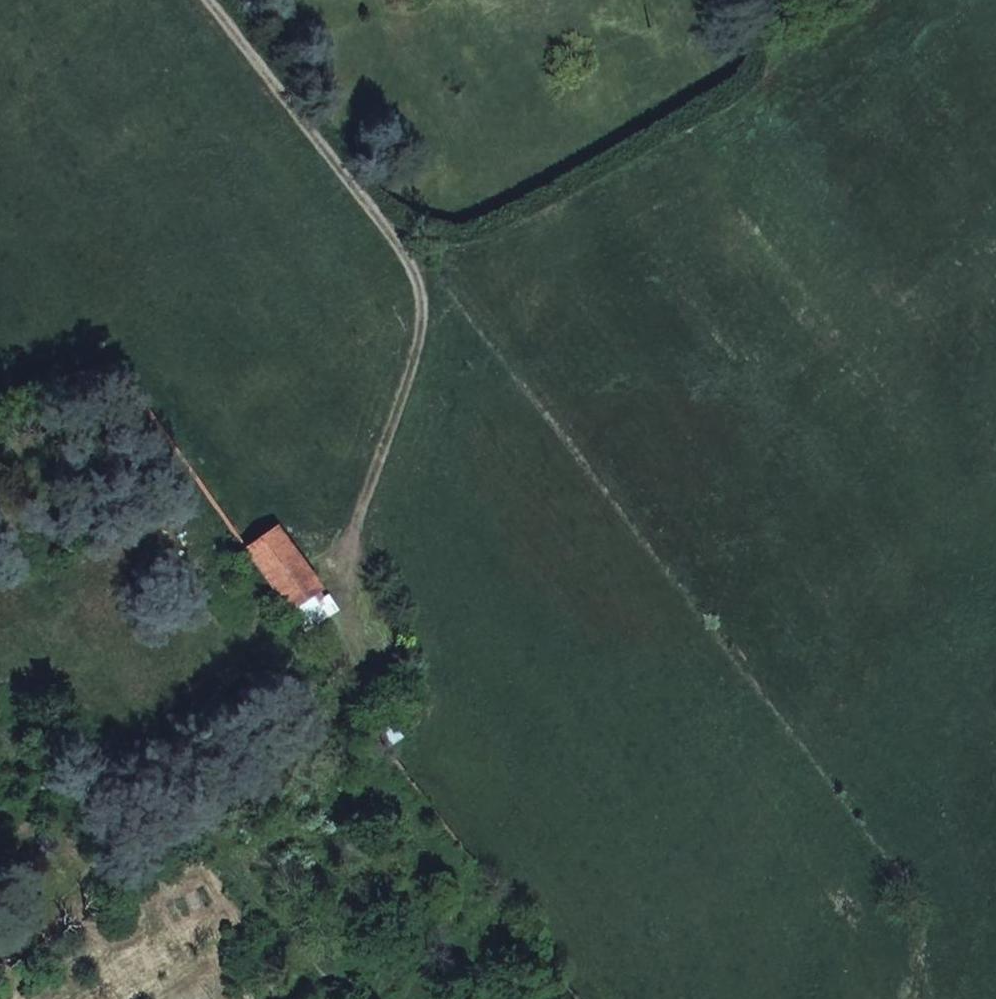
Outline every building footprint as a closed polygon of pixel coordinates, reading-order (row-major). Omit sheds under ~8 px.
[(278,528),(247,549),(290,610),(321,592),(278,528)] [(7,833),(15,845),(19,842),(24,839),(28,836),(19,824),(7,833)]
